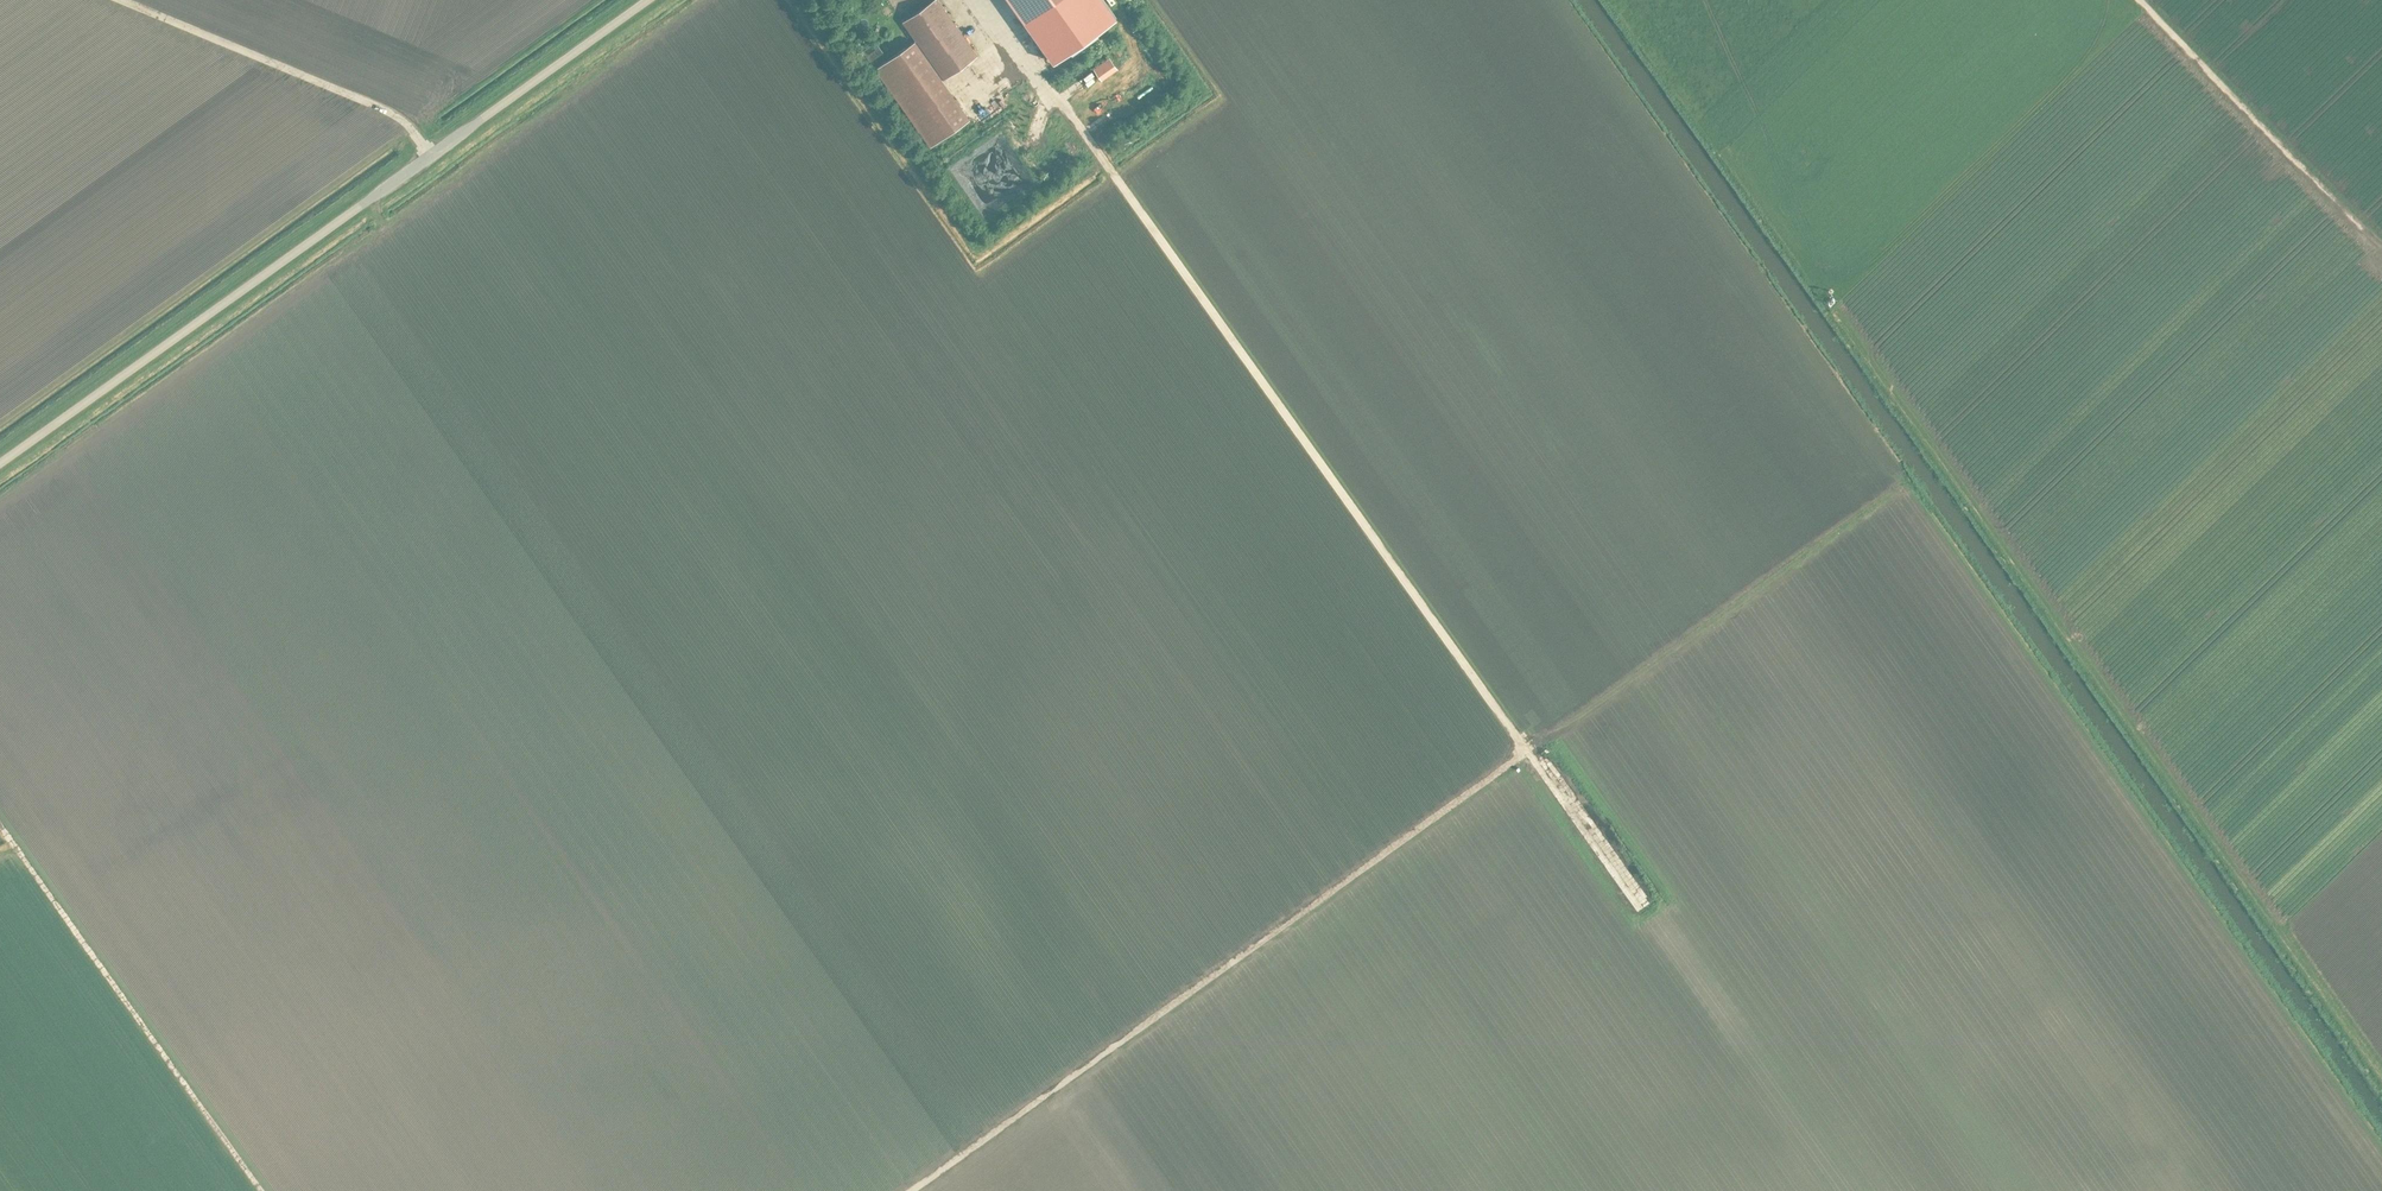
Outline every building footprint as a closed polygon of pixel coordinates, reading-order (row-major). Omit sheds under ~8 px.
[(938,0),(934,0),(903,22),(943,78),(977,55),(938,0)] [(1024,21),(1053,0),(1010,0),(1024,21)] [(1101,0),(1053,0),(1024,21),(1054,61),(1114,18),(1101,0)] [(1102,80),(1118,69),(1109,57),(1093,69),(1102,80)]
